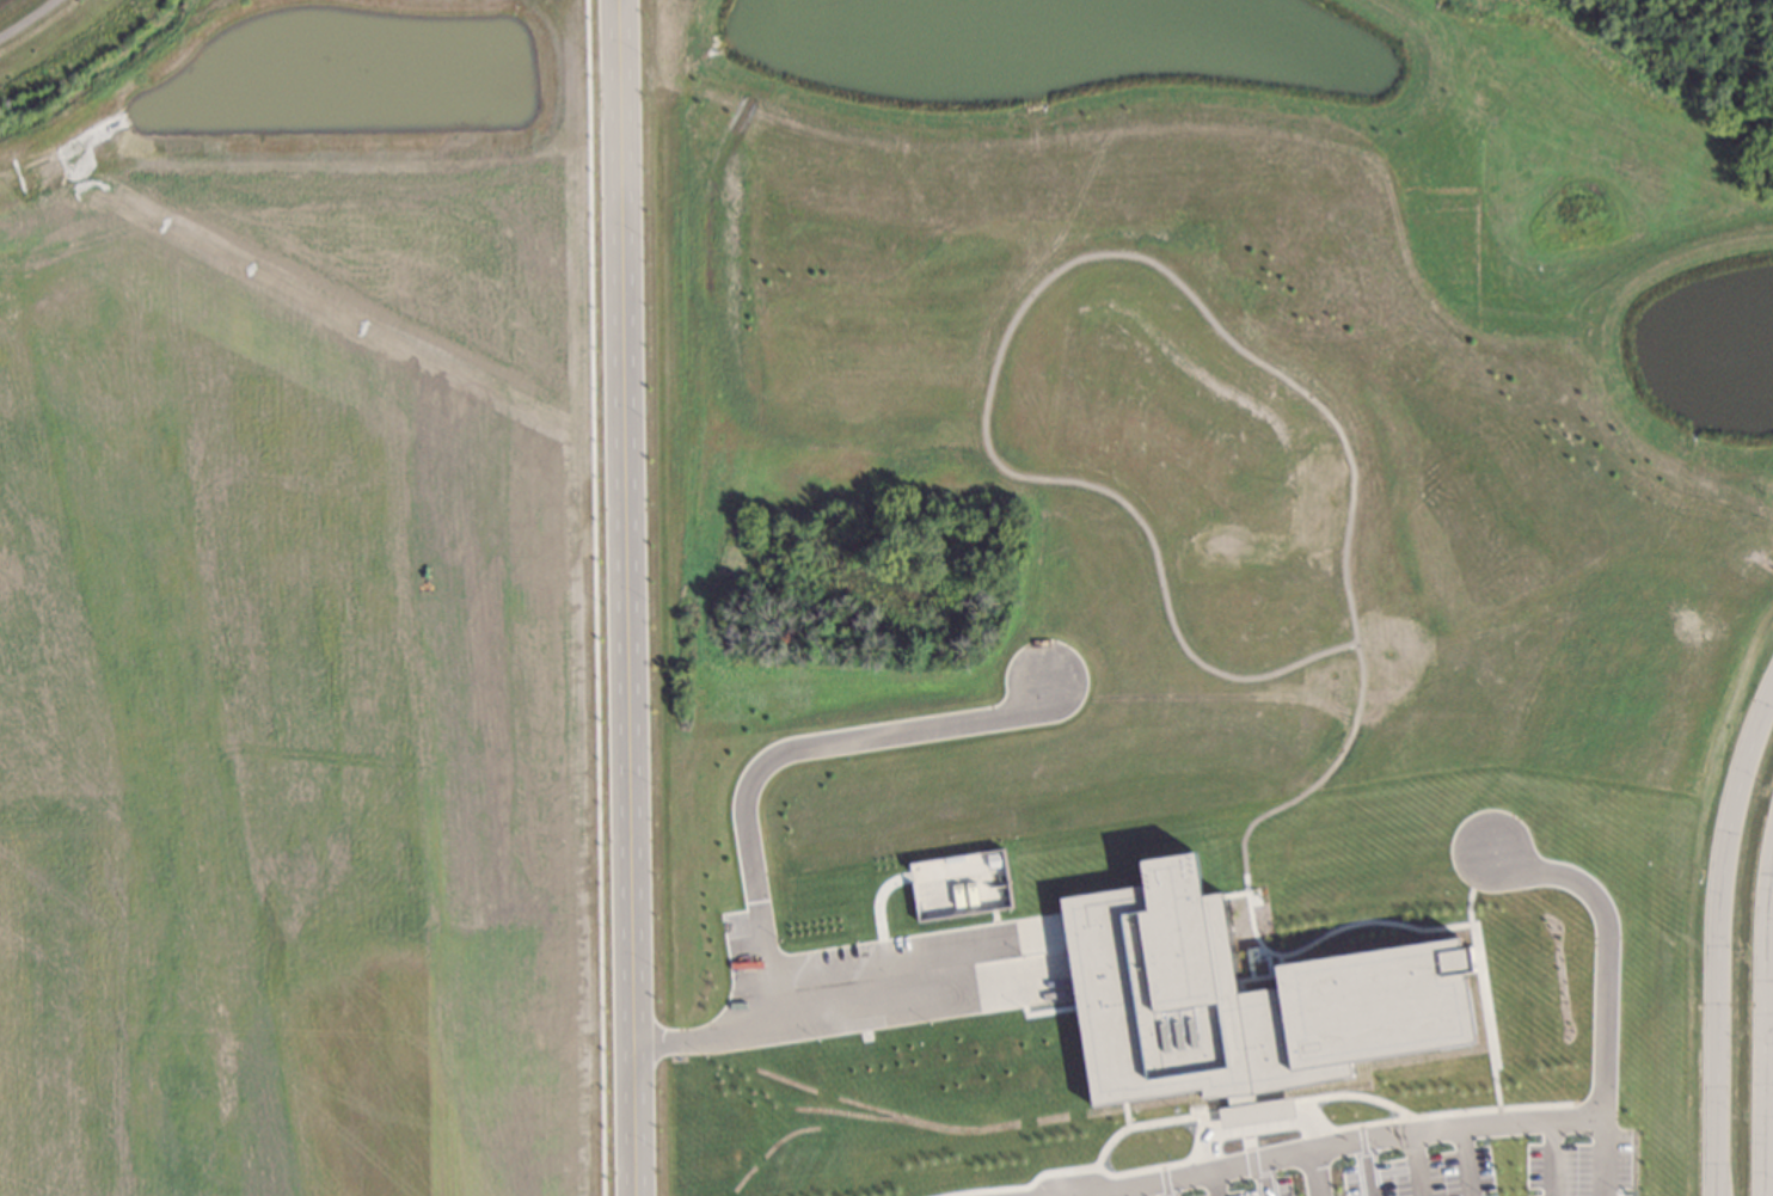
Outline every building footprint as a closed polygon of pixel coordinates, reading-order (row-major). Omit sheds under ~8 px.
[(1063,898),(1097,1108),(1203,1091),(1204,1099),(1229,1099),(1231,1109),(1256,1105),(1254,1094),(1357,1078),(1355,1065),(1481,1047),(1468,977),(1476,976),(1471,947),(1466,947),(1465,938),(1278,968),(1282,989),(1240,995),(1225,894),(1204,896),(1198,852),(1143,861),(1148,887),(1063,898)]
